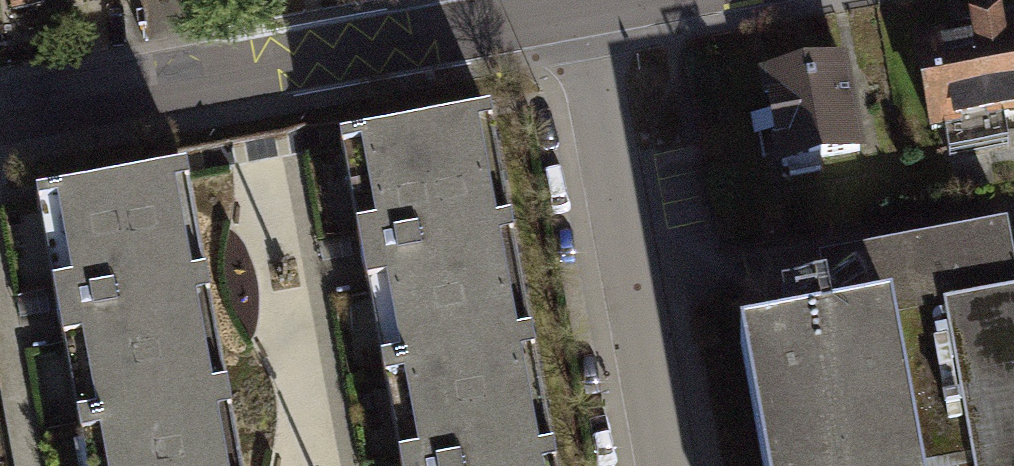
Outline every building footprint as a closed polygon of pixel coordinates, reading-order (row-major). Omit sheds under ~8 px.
[(106,0),(6,0),(13,30),(108,10),(106,0)] [(1013,127),(1013,32),(1003,34),(1001,22),(962,28),(964,40),(927,46),(936,102),(922,105),(928,141),(1013,127)] [(852,59),(763,75),(783,187),(818,181),(816,171),(870,161),(852,59)] [(533,346),(489,116),(339,144),(340,151),(356,235),(361,260),(364,273),(367,292),(382,374),(533,346)] [(186,178),(185,174),(35,202),(59,328),(79,432),(228,404),(186,178)] [(836,327),(1013,294),(1013,251),(1010,230),(824,264),(836,327)] [(741,345),(763,465),(1013,465),(1013,294),(897,316),(836,327),(741,345)] [(533,346),(382,374),(383,379),(399,463),(400,465),(555,465),(533,346)] [(228,404),(79,432),(85,465),(240,465),(228,404)]
